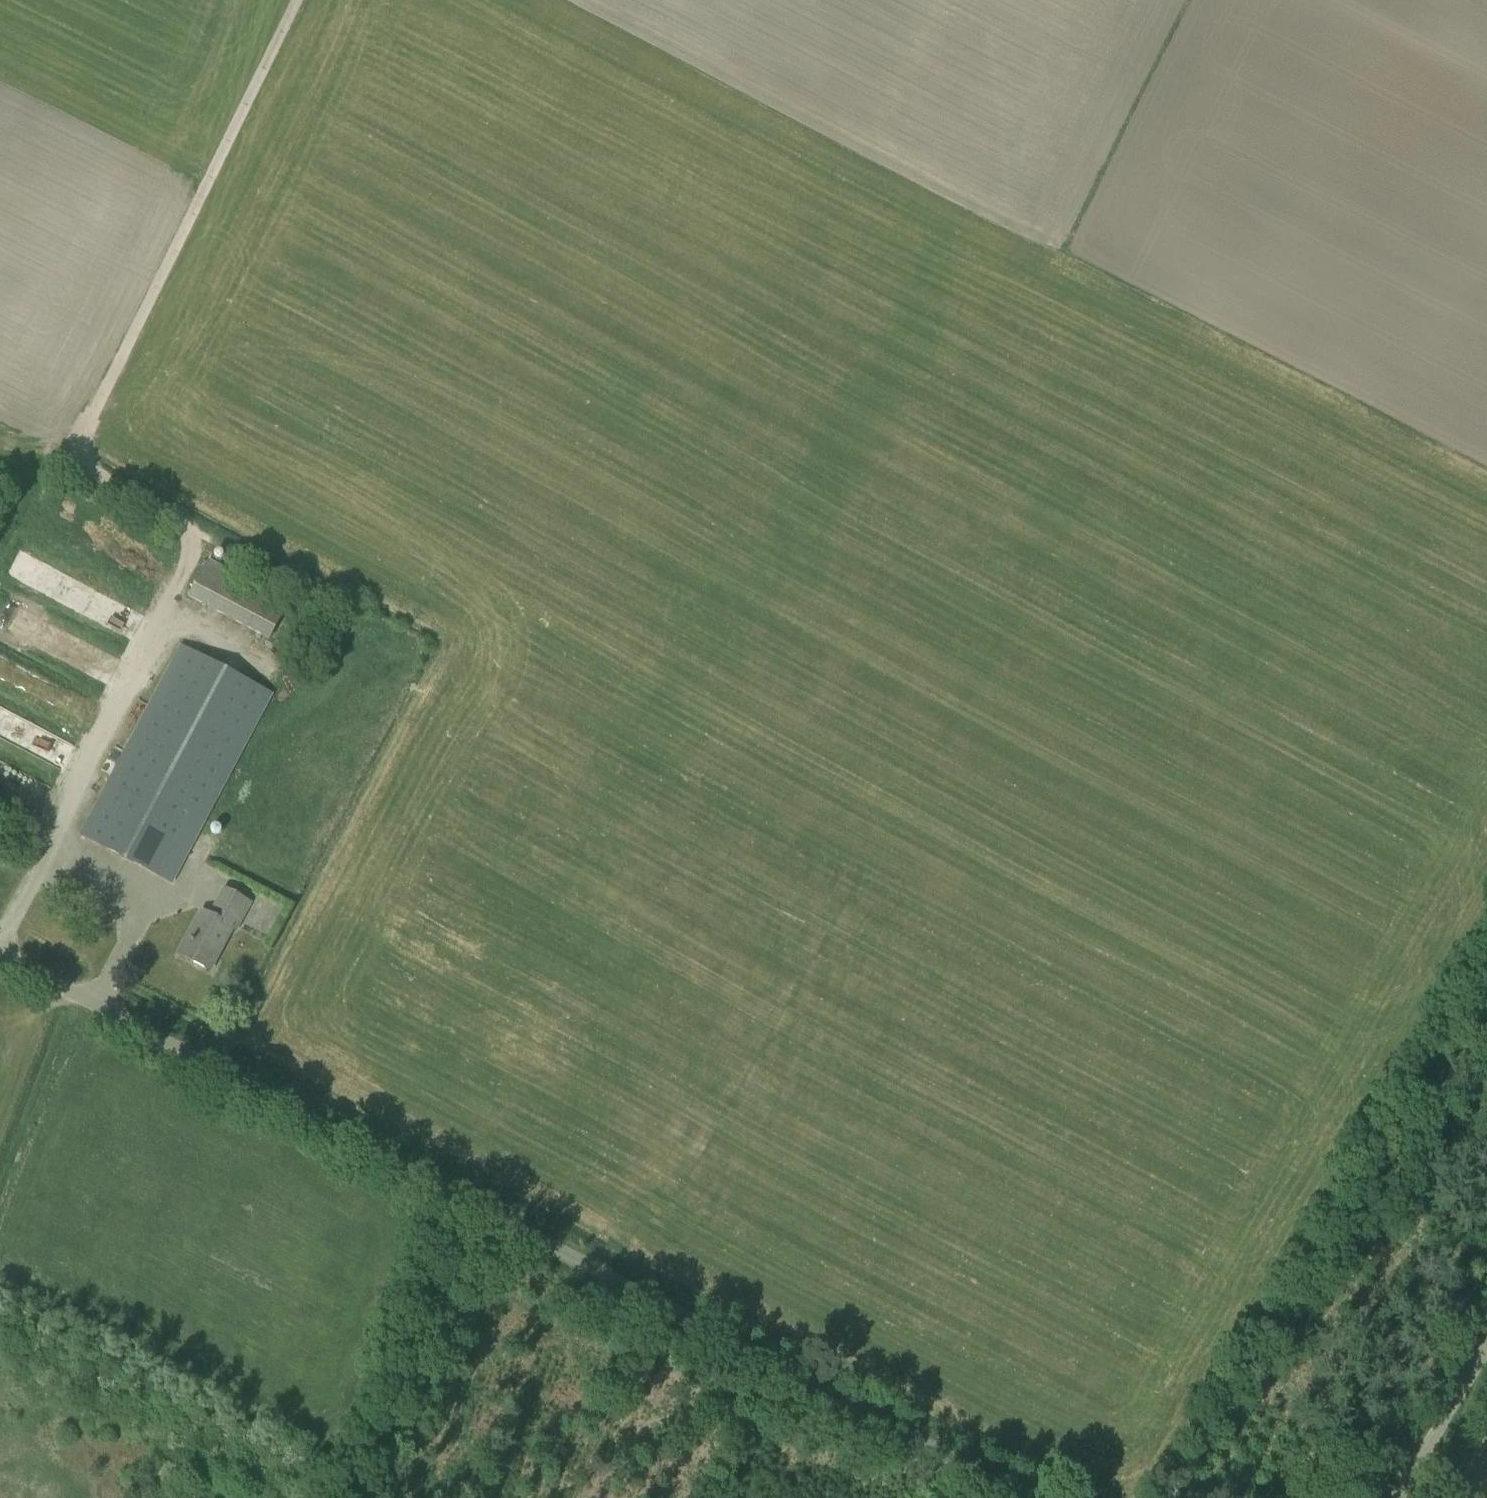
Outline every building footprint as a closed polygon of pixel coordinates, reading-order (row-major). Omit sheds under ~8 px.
[(188,597),(270,640),(290,603),(209,559),(188,597)] [(80,835),(172,884),(273,694),(180,643),(80,835)] [(224,888),(210,916),(201,911),(179,954),(211,970),(233,926),(237,928),(250,902),(224,888)]
